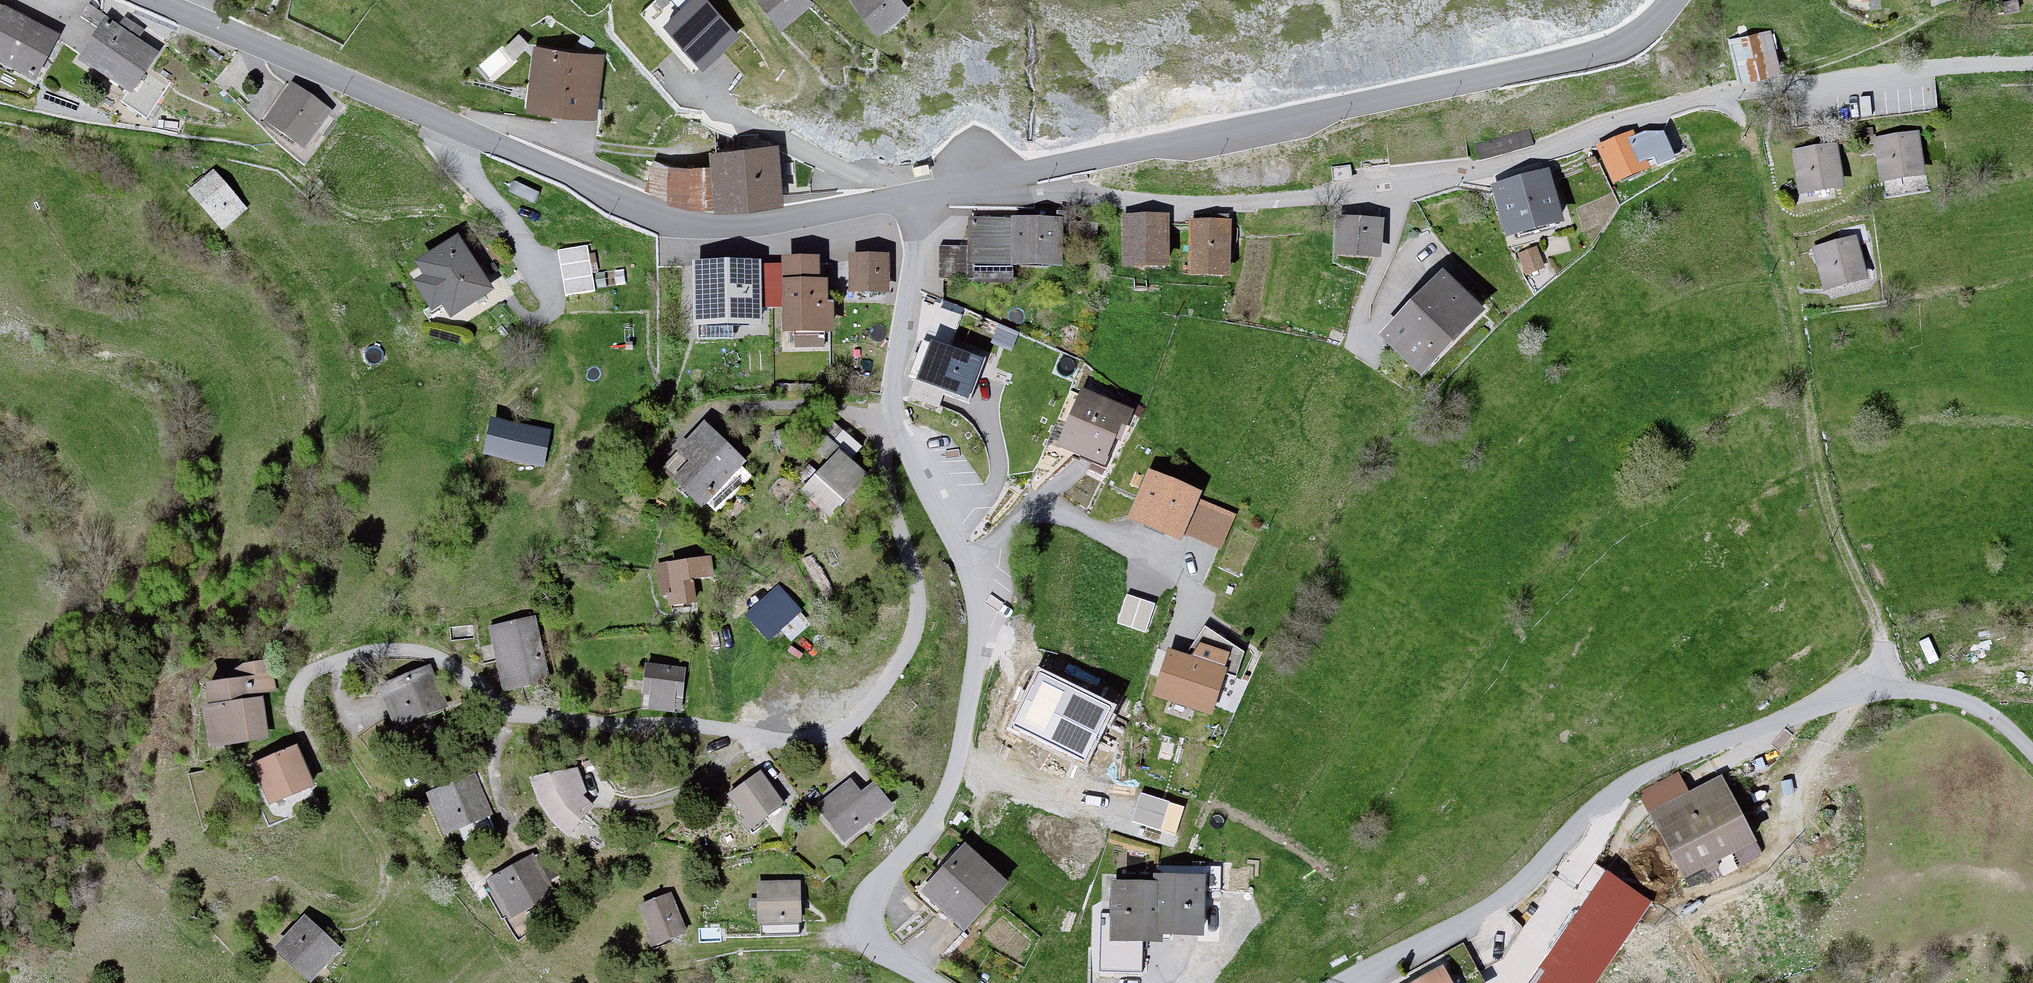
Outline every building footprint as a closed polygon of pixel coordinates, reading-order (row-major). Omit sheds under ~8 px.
[(681,0),(663,0),(660,4),(672,12),(681,0)] [(699,0),(696,0),(669,26),(705,64),(734,36),(699,0)] [(781,27),(811,5),(808,0),(761,0),(781,27)] [(878,34),(906,13),(896,0),(852,0),(878,34)] [(6,14),(0,26),(0,65),(35,83),(57,40),(6,14)] [(156,58),(105,28),(82,67),(129,94),(123,104),(146,118),(167,82),(148,71),(156,58)] [(1767,36),(1732,42),(1739,79),(1774,72),(1767,36)] [(597,58),(538,49),(528,110),(588,119),(597,58)] [(293,90),(269,128),(307,152),(331,114),(293,90)] [(1656,137),(1603,152),(1614,189),(1667,173),(1656,137)] [(1909,139),(1879,145),(1887,186),(1917,180),(1909,139)] [(1834,152),(1796,157),(1801,197),(1839,193),(1834,152)] [(213,178),(193,196),(224,231),(245,213),(213,178)] [(1561,231),(1549,182),(1496,195),(1508,244),(1561,231)] [(1062,216),(970,216),(970,246),(938,246),(937,279),(970,279),(970,265),(1062,265),(1062,216)] [(1133,265),(1162,267),(1165,219),(1136,217),(1133,265)] [(1342,217),(1339,252),(1372,254),(1375,220),(1342,217)] [(1226,276),(1228,223),(1193,222),(1191,275),(1226,276)] [(454,310),(491,286),(457,236),(418,261),(425,271),(416,277),(433,303),(444,295),(454,310)] [(1866,280),(1856,244),(1817,255),(1828,292),(1866,280)] [(583,247),(559,251),(566,293),(590,289),(583,247)] [(888,253),(852,253),(852,288),(889,288),(888,253)] [(1542,268),(1537,253),(1524,257),(1528,272),(1542,268)] [(819,256),(784,257),(786,330),(834,328),(833,299),(828,300),(828,275),(820,275),(819,256)] [(700,259),(699,323),(758,325),(759,260),(700,259)] [(1387,329),(1423,365),(1474,313),(1438,278),(1387,329)] [(983,354),(932,338),(913,396),(939,405),(944,390),(969,398),(983,354)] [(1130,410),(1080,390),(1059,444),(1108,463),(1130,410)] [(495,420),(487,448),(540,463),(548,435),(495,420)] [(741,459),(704,422),(666,460),(703,497),(741,459)] [(804,488),(828,510),(864,471),(840,449),(804,488)] [(1151,479),(1137,514),(1222,548),(1236,512),(1151,479)] [(715,558),(668,562),(672,602),(689,600),(686,577),(716,574),(715,558)] [(749,614),(769,636),(799,611),(780,588),(749,614)] [(1127,596),(1120,619),(1146,627),(1153,604),(1127,596)] [(530,619),(493,626),(505,685),(543,678),(530,619)] [(1169,647),(1155,694),(1208,709),(1219,672),(1235,676),(1243,651),(1205,626),(1189,652),(1169,647)] [(647,664),(641,707),(680,713),(686,670),(647,664)] [(427,669),(380,684),(393,721),(439,705),(427,669)] [(270,671),(208,679),(216,743),(265,736),(259,692),(272,690),(270,671)] [(257,759),(274,801),(310,787),(293,745),(257,759)] [(577,768),(535,775),(538,792),(544,805),(554,819),(572,831),(593,804),(581,789),(577,768)] [(780,804),(758,774),(731,794),(753,824),(780,804)] [(475,776),(433,790),(446,830),(489,816),(475,776)] [(1718,778),(1653,811),(1684,872),(1749,838),(1718,778)] [(819,802),(844,836),(890,803),(875,783),(860,794),(850,780),(819,802)] [(962,845),(923,888),(963,923),(1002,880),(962,845)] [(1723,872),(1762,854),(1758,846),(1719,863),(1723,872)] [(535,858),(492,878),(508,914),(552,894),(535,858)] [(1156,881),(1156,929),(1206,929),(1205,872),(1156,873),(1156,881)] [(1604,873),(1530,982),(1588,982),(1644,900),(1604,873)] [(1156,937),(1156,929),(1156,881),(1115,881),(1115,937),(1156,937)] [(757,883),(758,919),(800,918),(799,882),(757,883)] [(640,905),(654,941),(683,930),(669,893),(640,905)] [(279,942),(310,975),(340,947),(309,914),(279,942)] [(1444,968),(1417,982),(1452,982),(1444,968)]
